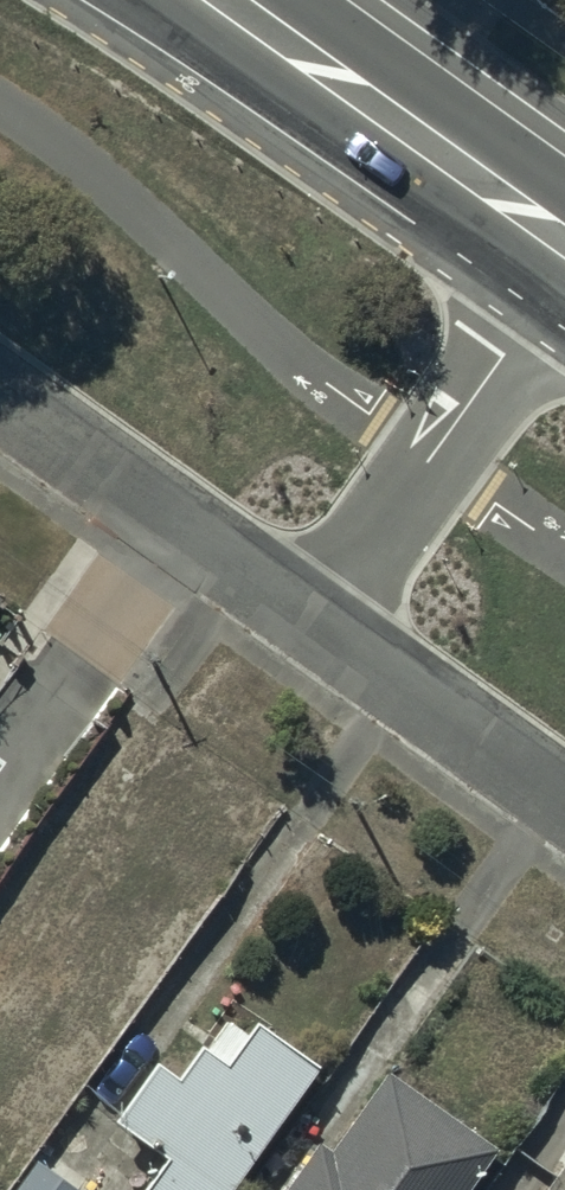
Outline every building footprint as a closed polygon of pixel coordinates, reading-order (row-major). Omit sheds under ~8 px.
[(99,812),(0,943),(0,955),(34,980),(27,989),(56,1011),(63,1002),(104,1033),(208,894),(99,812)] [(318,1073),(255,1028),(225,1070),(202,1053),(178,1086),(159,1072),(117,1131),(167,1167),(151,1189),(234,1189),(318,1073)] [(322,1150),(294,1189),(470,1189),(493,1157),(387,1084),(335,1160),(322,1150)] [(0,1135),(0,1189),(1,1189),(27,1154),(0,1135)] [(42,1167),(24,1189),(72,1189),(42,1167)] [(550,1189),(564,1189),(564,1169),(550,1189)]
